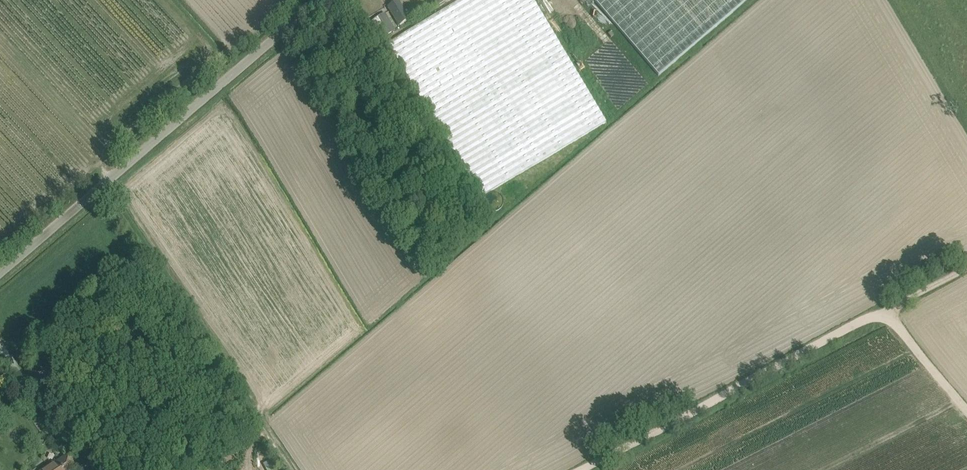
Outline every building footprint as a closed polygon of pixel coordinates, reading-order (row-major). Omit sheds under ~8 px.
[(479,198),(606,122),(533,0),(462,0),(388,44),(479,198)] [(658,76),(748,0),(594,0),(658,76)] [(398,1),(388,7),(400,25),(409,20),(398,1)] [(393,30),(383,14),(371,21),(381,37),(393,30)] [(66,456),(50,467),(49,465),(42,469),(75,469),(66,456)]
